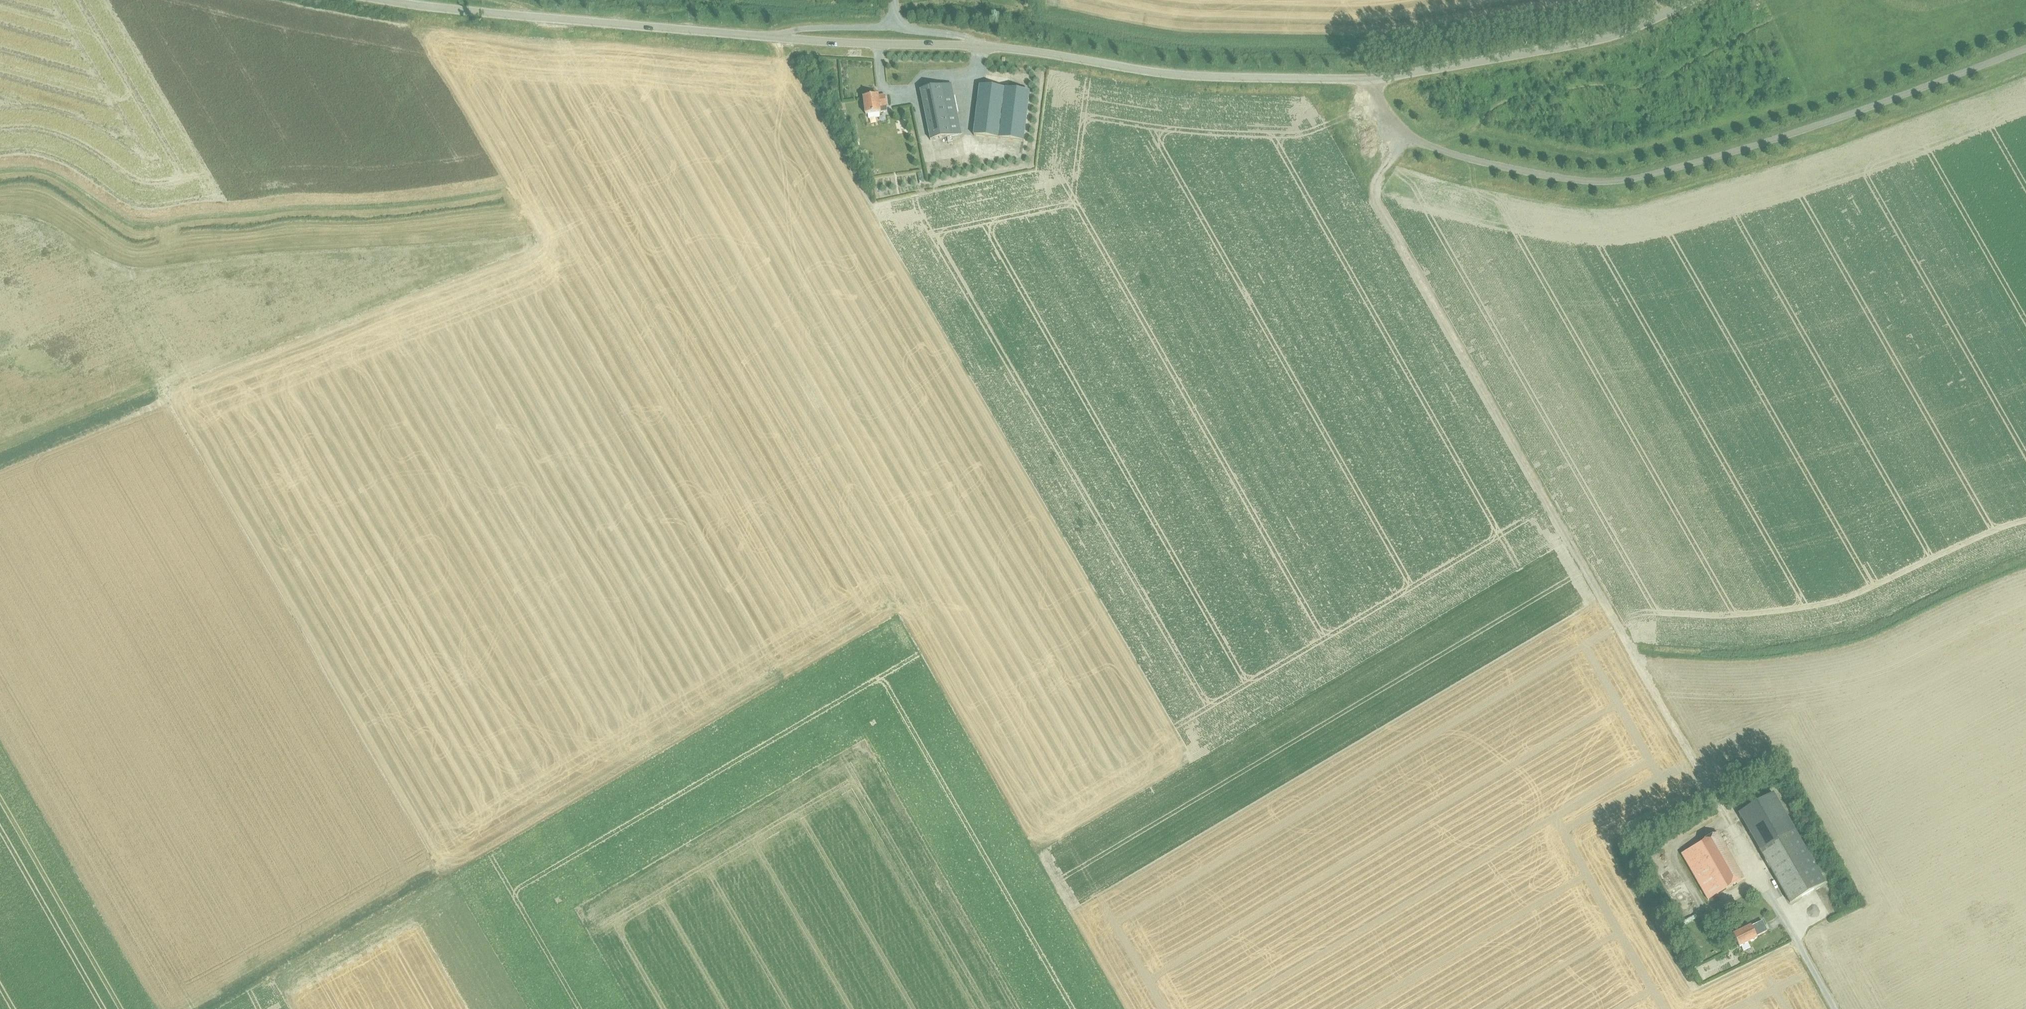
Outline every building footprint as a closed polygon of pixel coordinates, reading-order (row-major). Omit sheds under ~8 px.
[(931,140),(961,134),(951,84),(921,90),(931,140)] [(1023,142),(1030,93),(980,86),(973,136),(1023,142)] [(866,115),(887,112),(885,95),(864,97),(866,115)] [(1791,904),(1826,884),(1775,794),(1740,814),(1791,904)] [(1707,900),(1714,896),(1744,879),(1718,834),(1681,854),(1707,900)] [(1755,937),(1767,931),(1762,921),(1733,935),(1739,947),(1756,939),(1755,937)]
